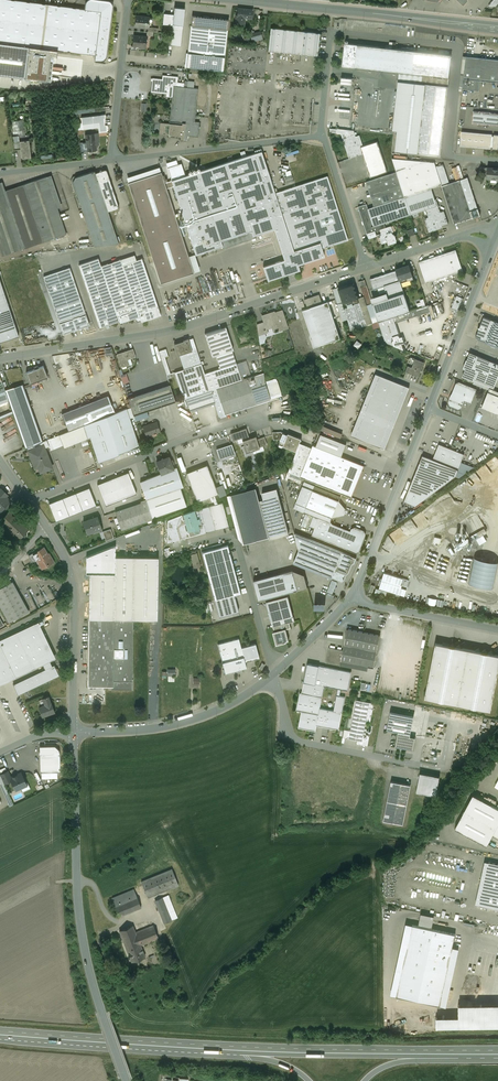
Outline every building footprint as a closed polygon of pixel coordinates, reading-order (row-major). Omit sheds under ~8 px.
[(12,0),(0,0),(0,42),(60,50),(95,55),(101,11),(85,9),(12,0)] [(108,1),(100,0),(87,0),(86,2),(86,3),(85,9),(101,11),(95,55),(94,60),(101,61),(103,61),(105,60),(106,58),(106,57),(113,6),(112,4),(111,3),(110,2),(108,1)] [(185,8),(174,7),(173,15),(172,24),(173,24),(173,25),(182,26),(183,25),(185,8)] [(253,10),(238,8),(237,15),(236,15),(235,23),(244,24),(244,27),(251,27),(252,24),(256,24),(257,16),(252,16),(253,10)] [(173,15),(164,14),(163,25),(172,26),(172,25),(173,25),(173,24),(172,24),(173,15)] [(149,17),(136,16),(135,26),(148,28),(148,27),(149,17)] [(229,20),(192,16),(191,26),(228,29),(229,20)] [(173,25),(172,25),(172,26),(170,45),(181,46),(183,26),(173,25)] [(228,29),(191,26),(188,53),(225,57),(228,29)] [(320,34),(271,28),(268,51),(318,56),(320,34)] [(261,32),(254,33),(256,41),(263,39),(261,32)] [(147,37),(134,36),(133,46),(139,47),(146,47),(147,37)] [(0,42),(0,76),(46,83),(50,56),(59,58),(60,50),(0,42)] [(358,45),(345,44),(343,66),(355,67),(358,45)] [(451,55),(358,45),(355,67),(355,68),(399,73),(449,78),(451,55)] [(225,57),(188,53),(186,67),(223,71),(225,57)] [(465,56),(463,79),(480,81),(497,82),(497,60),(465,56)] [(449,78),(399,73),(398,81),(425,84),(448,87),(449,78)] [(162,79),(152,78),(151,92),(166,93),(166,97),(172,97),(173,86),(184,87),(184,83),(177,82),(178,77),(162,75),(162,79)] [(480,81),(463,79),(462,89),(479,91),(480,81)] [(424,95),(425,84),(398,81),(393,130),(397,130),(395,151),(417,154),(424,95)] [(448,87),(425,84),(424,95),(446,98),(448,87)] [(184,87),(173,86),(172,97),(169,123),(160,123),(159,134),(181,137),(180,139),(187,140),(188,136),(198,137),(199,122),(195,122),(198,89),(194,88),(187,87),(184,87)] [(446,98),(424,95),(417,154),(440,156),(446,98)] [(479,112),(473,112),(472,123),(478,124),(489,125),(497,126),(497,114),(491,113),(479,112)] [(105,114),(81,117),(82,123),(82,130),(97,128),(98,129),(99,133),(107,132),(107,125),(105,125),(105,114)] [(13,136),(19,136),(26,135),(24,120),(12,121),(13,136)] [(492,135),(462,132),(460,146),(491,149),(491,147),(492,147),(493,136),(492,136),(492,135)] [(97,133),(85,135),(86,142),(87,151),(88,151),(97,150),(96,145),(99,145),(97,133)] [(351,134),(346,135),(346,134),(341,134),(349,158),(363,154),(360,147),(363,146),(359,135),(356,137),(355,134),(351,135),(351,134)] [(13,136),(12,136),(14,150),(20,149),(19,141),(19,136),(13,136)] [(19,141),(20,149),(21,159),(31,158),(29,140),(19,141)] [(363,146),(360,147),(363,154),(370,177),(387,172),(377,142),(363,146)] [(261,151),(171,180),(173,186),(195,255),(223,246),(221,241),(251,231),(253,236),(274,229),(284,260),(263,267),(268,281),(300,270),(298,265),(324,256),(322,249),(348,240),(327,176),(275,193),(261,151)] [(434,163),(392,158),(396,172),(397,172),(405,197),(431,188),(441,185),(436,168),(435,167),(434,163)] [(444,165),(436,168),(441,185),(442,186),(449,184),(449,183),(444,165)] [(458,166),(453,168),(456,178),(461,176),(458,166)] [(126,178),(128,183),(161,172),(160,167),(126,178)] [(488,168),(487,178),(497,179),(497,183),(497,169),(488,168)] [(105,170),(102,171),(100,170),(99,172),(95,173),(108,211),(119,208),(107,170),(105,170)] [(95,171),(78,176),(78,177),(75,177),(75,179),(74,178),(72,180),(73,181),(73,182),(77,194),(94,246),(119,243),(108,211),(95,173),(95,171)] [(173,186),(171,180),(165,183),(161,172),(128,183),(161,283),(194,273),(167,189),(173,186)] [(396,172),(366,182),(374,207),(405,197),(397,172),(396,172)] [(62,207),(51,175),(47,177),(56,203),(58,208),(62,207)] [(292,175),(285,177),(287,183),(294,181),(292,175)] [(47,177),(24,184),(33,211),(56,203),(47,177)] [(467,178),(460,180),(449,183),(449,184),(442,186),(454,224),(455,224),(461,222),(462,222),(465,220),(466,220),(472,218),(473,218),(474,218),(478,216),(480,216),(478,209),(467,178)] [(0,182),(0,251),(2,256),(25,248),(5,191),(2,182),(0,182)] [(24,184),(5,191),(25,248),(43,242),(38,226),(33,211),(24,184)] [(431,188),(405,197),(411,215),(426,210),(437,206),(435,199),(431,188)] [(368,209),(373,227),(384,223),(411,215),(405,197),(374,207),(368,209)] [(437,206),(426,210),(429,221),(427,221),(431,231),(440,228),(439,227),(448,224),(444,211),(440,212),(436,199),(435,199),(437,206)] [(56,203),(33,211),(38,226),(61,218),(58,208),(56,203)] [(391,226),(386,228),(384,223),(373,227),(368,209),(366,204),(358,207),(368,238),(377,236),(375,232),(380,230),(382,235),(380,236),(382,244),(387,242),(388,245),(397,243),(394,234),(393,235),(392,232),(393,232),(391,226)] [(61,218),(38,226),(43,242),(66,234),(61,218)] [(456,250),(419,262),(426,283),(463,271),(456,250)] [(121,260),(122,265),(136,260),(135,255),(121,260)] [(122,265),(141,321),(141,322),(161,315),(142,258),(136,260),(122,265)] [(121,260),(101,266),(98,259),(79,265),(100,328),(119,321),(120,323),(122,322),(124,323),(132,318),(133,317),(134,317),(135,318),(137,322),(141,321),(122,265),(121,260)] [(409,265),(396,270),(397,271),(397,270),(399,279),(401,279),(402,283),(413,279),(409,265)] [(70,268),(43,277),(63,334),(90,325),(70,268)] [(397,271),(370,279),(374,290),(378,288),(380,294),(386,292),(386,293),(388,298),(404,293),(399,279),(397,270),(397,271)] [(19,336),(0,279),(0,342),(19,336)] [(365,280),(359,282),(361,288),(367,286),(365,280)] [(353,283),(339,288),(342,297),(343,303),(358,298),(353,283)] [(363,296),(367,305),(373,303),(371,298),(367,286),(361,288),(363,296)] [(339,288),(332,290),(335,299),(342,297),(339,288)] [(373,303),(388,298),(386,293),(371,298),(373,303)] [(388,298),(373,303),(377,316),(378,321),(393,316),(410,311),(404,293),(388,298)] [(319,294),(304,299),(307,308),(302,310),(314,347),(340,338),(328,302),(322,304),(319,294)] [(358,298),(367,325),(378,321),(377,316),(371,318),(367,305),(363,296),(358,298)] [(457,311),(463,298),(457,296),(452,309),(457,311)] [(342,297),(335,299),(337,304),(341,318),(345,316),(345,315),(346,315),(342,303),(343,303),(342,297)] [(358,298),(343,303),(342,303),(346,315),(351,330),(367,325),(358,298)] [(373,303),(367,305),(371,318),(377,316),(373,303)] [(429,305),(420,308),(422,314),(431,311),(429,305)] [(410,311),(393,316),(395,323),(422,314),(420,308),(410,311)] [(282,310),(274,313),(274,314),(271,315),(271,313),(262,316),(264,322),(266,328),(274,325),(276,331),(274,332),(275,332),(278,331),(288,328),(282,310)] [(393,316),(378,321),(385,342),(404,350),(402,344),(405,343),(403,336),(400,337),(395,323),(393,316)] [(492,320),(484,317),(479,327),(478,328),(478,330),(475,338),(483,341),(492,320)] [(492,320),(483,341),(497,347),(497,322),(492,320)] [(264,322),(257,324),(258,336),(268,333),(266,328),(264,322)] [(226,327),(205,334),(212,357),(216,356),(220,368),(236,363),(232,350),(233,350),(226,327)] [(188,339),(183,340),(184,343),(176,346),(184,369),(201,364),(193,338),(188,339)] [(133,349),(117,354),(121,367),(129,365),(127,359),(136,357),(133,349)] [(166,349),(159,351),(163,362),(166,361),(165,357),(168,356),(166,349)] [(470,353),(467,360),(466,360),(463,368),(463,367),(463,368),(466,369),(463,376),(468,379),(469,377),(474,379),(477,371),(472,369),(477,356),(470,353)] [(477,356),(472,369),(477,371),(474,379),(494,387),(497,378),(497,364),(477,356)] [(415,359),(412,367),(408,366),(406,371),(418,376),(424,362),(415,359)] [(246,361),(236,364),(241,377),(251,374),(246,361)] [(220,368),(205,374),(210,390),(211,390),(240,380),(242,380),(241,377),(236,364),(236,363),(220,368)] [(184,369),(174,372),(183,399),(186,398),(210,390),(205,374),(201,364),(184,369)] [(43,366),(26,373),(30,384),(47,377),(43,366)] [(264,373),(253,376),(255,382),(249,384),(256,404),(271,400),(270,397),(265,383),(264,373)] [(129,382),(126,374),(121,375),(123,384),(129,382)] [(375,374),(359,416),(363,417),(355,437),(380,447),(405,386),(375,374)] [(240,380),(216,388),(225,415),(226,414),(256,404),(249,384),(255,382),(253,376),(242,380),(240,380)] [(277,379),(265,383),(270,397),(282,393),(277,379)] [(476,389),(459,382),(457,383),(452,396),(451,396),(450,399),(451,400),(449,403),(450,405),(458,409),(460,408),(463,400),(471,403),(476,389)] [(43,441),(23,384),(5,390),(6,393),(9,401),(25,448),(42,442),(43,441)] [(170,385),(128,398),(131,407),(133,415),(147,411),(175,402),(170,385)] [(405,386),(380,447),(384,449),(409,387),(405,386)] [(225,415),(216,388),(211,390),(215,403),(220,419),(227,417),(226,414),(225,415)] [(210,390),(186,398),(190,411),(215,403),(211,390),(210,390)] [(488,392),(482,407),(497,414),(497,396),(488,392)] [(9,401),(6,393),(0,395),(0,404),(9,401)] [(108,395),(62,414),(69,431),(83,425),(115,413),(108,395)] [(83,425),(87,439),(88,441),(91,440),(98,463),(141,449),(130,418),(127,408),(115,413),(83,425)] [(147,411),(133,415),(134,417),(135,421),(148,416),(147,411)] [(355,437),(363,417),(359,416),(351,435),(355,437)] [(157,422),(143,427),(146,436),(160,431),(157,422)] [(69,431),(50,438),(55,449),(63,445),(64,448),(82,440),(82,441),(87,439),(83,425),(69,431)] [(342,433),(323,425),(321,430),(341,438),(342,433)] [(249,438),(246,428),(240,430),(240,432),(231,435),(233,441),(242,438),(244,446),(246,446),(247,451),(254,449),(255,450),(260,448),(259,447),(257,439),(256,436),(249,438)] [(280,440),(279,444),(283,446),(287,435),(283,433),(280,440)] [(301,439),(288,434),(287,435),(283,446),(296,451),(300,443),(301,439)] [(321,434),(316,446),(341,456),(346,444),(321,434)] [(264,437),(257,439),(259,447),(267,445),(264,437)] [(50,438),(46,440),(50,449),(50,450),(55,449),(50,438)] [(43,441),(42,442),(43,445),(45,450),(46,451),(50,449),(46,440),(43,441)] [(389,440),(386,448),(393,451),(396,443),(389,440)] [(296,451),(288,472),(300,477),(312,448),(300,443),(296,451)] [(232,444),(216,449),(220,460),(235,455),(232,444)] [(464,454),(439,444),(433,459),(458,470),(461,462),(464,454)] [(43,445),(28,451),(31,456),(45,450),(43,445)] [(316,446),(313,445),(312,448),(300,477),(351,497),(364,465),(341,456),(316,446)] [(45,450),(31,456),(35,467),(40,465),(43,472),(52,468),(46,451),(45,450)] [(433,459),(422,455),(404,501),(415,506),(456,476),(458,470),(433,459)] [(169,457),(164,459),(162,458),(161,460),(156,462),(158,467),(158,468),(159,469),(161,474),(173,469),(169,457)] [(474,467),(461,462),(458,470),(456,476),(459,478),(474,467)] [(207,465),(186,473),(197,502),(211,496),(215,505),(218,504),(214,495),(218,493),(216,487),(207,465)] [(173,469),(161,474),(140,482),(146,499),(180,488),(183,487),(176,467),(173,469)] [(128,472),(98,484),(106,505),(136,493),(128,472)] [(304,482),(294,508),(304,512),(315,486),(304,482)] [(223,484),(216,487),(218,493),(219,497),(226,494),(223,484)] [(340,496),(315,486),(304,512),(313,516),(319,518),(330,523),(332,517),(339,501),(340,496)] [(96,505),(89,488),(49,503),(56,521),(96,505)] [(180,488),(146,499),(146,501),(152,518),(186,506),(180,488)] [(255,488),(231,495),(243,544),(268,537),(255,488)] [(262,492),(263,499),(279,495),(277,488),(262,492)] [(0,490),(0,511),(10,501),(6,497),(7,495),(1,489),(0,490)] [(263,499),(259,500),(270,539),(289,534),(279,495),(263,499)] [(146,501),(137,504),(115,512),(121,530),(153,519),(152,519),(152,518),(146,501)] [(339,501),(332,517),(344,515),(346,509),(339,501)] [(215,505),(209,506),(215,530),(229,527),(223,503),(218,504),(215,505)] [(209,506),(199,509),(205,533),(215,530),(209,506)] [(182,515),(168,521),(167,543),(205,533),(199,509),(193,511),(183,514),(188,531),(186,531),(182,515)] [(0,521),(0,528),(2,530),(5,527),(19,541),(29,530),(9,511),(0,521)] [(315,528),(319,518),(313,516),(309,526),(315,528)] [(98,517),(83,522),(87,534),(102,529),(98,517)] [(351,532),(331,524),(330,523),(319,518),(315,528),(312,535),(355,552),(358,551),(365,534),(363,531),(355,528),(352,529),(351,532)] [(489,522),(461,540),(465,546),(493,528),(489,522)] [(111,529),(102,532),(106,541),(114,538),(111,529)] [(343,552),(295,533),(299,549),(338,565),(343,552)] [(115,556),(116,545),(86,557),(86,574),(90,574),(115,574),(115,556)] [(204,552),(202,552),(215,600),(234,595),(241,593),(228,545),(213,549),(204,552)] [(48,556),(43,547),(39,549),(40,551),(33,555),(32,553),(29,556),(32,562),(38,559),(40,562),(39,562),(42,568),(48,564),(49,565),(53,563),(49,555),(48,556)] [(338,565),(299,549),(294,562),(333,577),(335,570),(338,565)] [(335,570),(346,575),(349,573),(352,564),(355,562),(356,558),(343,552),(338,565),(335,570)] [(201,566),(197,553),(190,555),(193,568),(201,566)] [(115,574),(90,574),(89,619),(133,619),(157,620),(158,557),(115,556),(115,574)] [(475,557),(469,583),(493,588),(497,562),(475,557)] [(293,570),(254,581),(259,601),(298,590),(293,570)] [(293,570),(298,590),(308,588),(304,575),(293,570)] [(346,575),(335,570),(333,577),(342,581),(344,579),(346,575)] [(396,579),(387,577),(385,583),(394,586),(396,579)] [(337,582),(332,580),(327,592),(332,594),(337,582)] [(9,622),(29,611),(13,581),(0,588),(0,605),(9,622)] [(394,587),(383,584),(382,589),(392,593),(394,587)] [(387,592),(376,588),(375,594),(385,597),(387,592)] [(234,595),(215,600),(219,616),(239,611),(234,595)] [(288,596),(266,602),(271,622),(293,616),(288,596)] [(211,602),(205,603),(207,612),(213,611),(211,602)] [(293,616),(271,622),(273,627),(289,623),(295,621),(293,616)] [(133,619),(89,619),(88,685),(111,686),(111,688),(132,689),(133,619)] [(0,640),(0,685),(43,664),(50,661),(56,658),(38,622),(0,640)] [(289,623),(273,627),(274,632),(286,629),(291,628),(289,623)] [(274,632),(273,632),(276,645),(286,642),(286,641),(289,640),(286,629),(274,632)] [(380,635),(347,629),(343,650),(341,661),(368,667),(374,668),(380,635)] [(239,638),(218,644),(223,662),(222,662),(225,673),(236,670),(236,672),(239,671),(239,669),(247,667),(241,648),(239,638)] [(462,648),(459,644),(455,647),(453,643),(449,646),(435,643),(425,698),(491,711),(497,673),(497,655),(494,654),(492,651),(488,653),(485,649),(481,652),(479,648),(475,651),(462,648)] [(256,644),(241,648),(245,662),(259,658),(256,644)] [(343,650),(329,648),(326,662),(340,665),(341,661),(343,650)] [(52,666),(50,661),(43,664),(45,670),(52,666)] [(368,667),(341,661),(340,665),(368,670),(368,667)] [(308,663),(304,682),(324,686),(338,688),(341,689),(348,690),(351,672),(308,663)] [(45,670),(14,685),(18,694),(59,675),(54,665),(52,666),(45,670)] [(302,681),(300,692),(322,697),(324,686),(304,682),(302,681)] [(322,697),(300,692),(296,710),(302,711),(298,727),(316,731),(317,725),(339,730),(342,712),(334,711),(320,708),(322,697)] [(337,695),(334,711),(342,712),(345,697),(340,696),(337,695)] [(45,705),(39,707),(42,717),(55,712),(51,703),(50,703),(48,697),(43,699),(45,705)] [(370,702),(356,700),(350,730),(349,739),(358,740),(362,741),(363,734),(366,721),(369,707),(370,702)] [(391,711),(387,729),(398,732),(410,734),(414,715),(391,711)] [(410,736),(410,734),(398,732),(396,746),(413,749),(416,737),(410,736)] [(370,735),(363,734),(362,741),(358,740),(357,744),(368,746),(370,735)] [(55,746),(40,746),(40,751),(39,751),(39,752),(39,754),(40,754),(40,772),(57,771),(60,771),(60,754),(59,750),(55,746)] [(7,771),(0,775),(5,784),(11,780),(10,778),(7,771)] [(21,773),(16,775),(15,775),(13,776),(13,777),(10,778),(11,780),(16,790),(27,785),(21,773)] [(440,776),(420,773),(417,792),(436,796),(440,776)] [(0,776),(0,785),(10,806),(13,804),(0,776)] [(411,785),(391,781),(384,820),(403,824),(411,785)] [(497,825),(497,808),(473,795),(455,828),(487,845),(493,834),(497,825)] [(479,905),(489,862),(485,861),(475,904),(479,905)] [(489,862),(479,905),(497,909),(497,864),(489,862)] [(172,869),(141,882),(148,898),(178,885),(172,869)] [(134,889),(112,898),(115,906),(137,897),(134,889)] [(163,897),(155,900),(163,919),(171,916),(170,913),(174,911),(167,896),(163,897)] [(137,897),(115,906),(119,916),(141,907),(137,897)] [(390,994),(397,996),(412,925),(406,923),(390,994)] [(133,925),(119,931),(127,949),(140,944),(141,945),(159,938),(153,925),(135,932),(133,925)] [(453,947),(455,934),(412,925),(397,996),(440,1005),(453,947)] [(140,944),(127,949),(132,962),(145,956),(141,945),(140,944)] [(459,948),(453,947),(440,1005),(446,1007),(459,948)] [(459,1004),(459,1017),(437,1017),(437,1027),(497,1027),(497,1004),(459,1004)]
